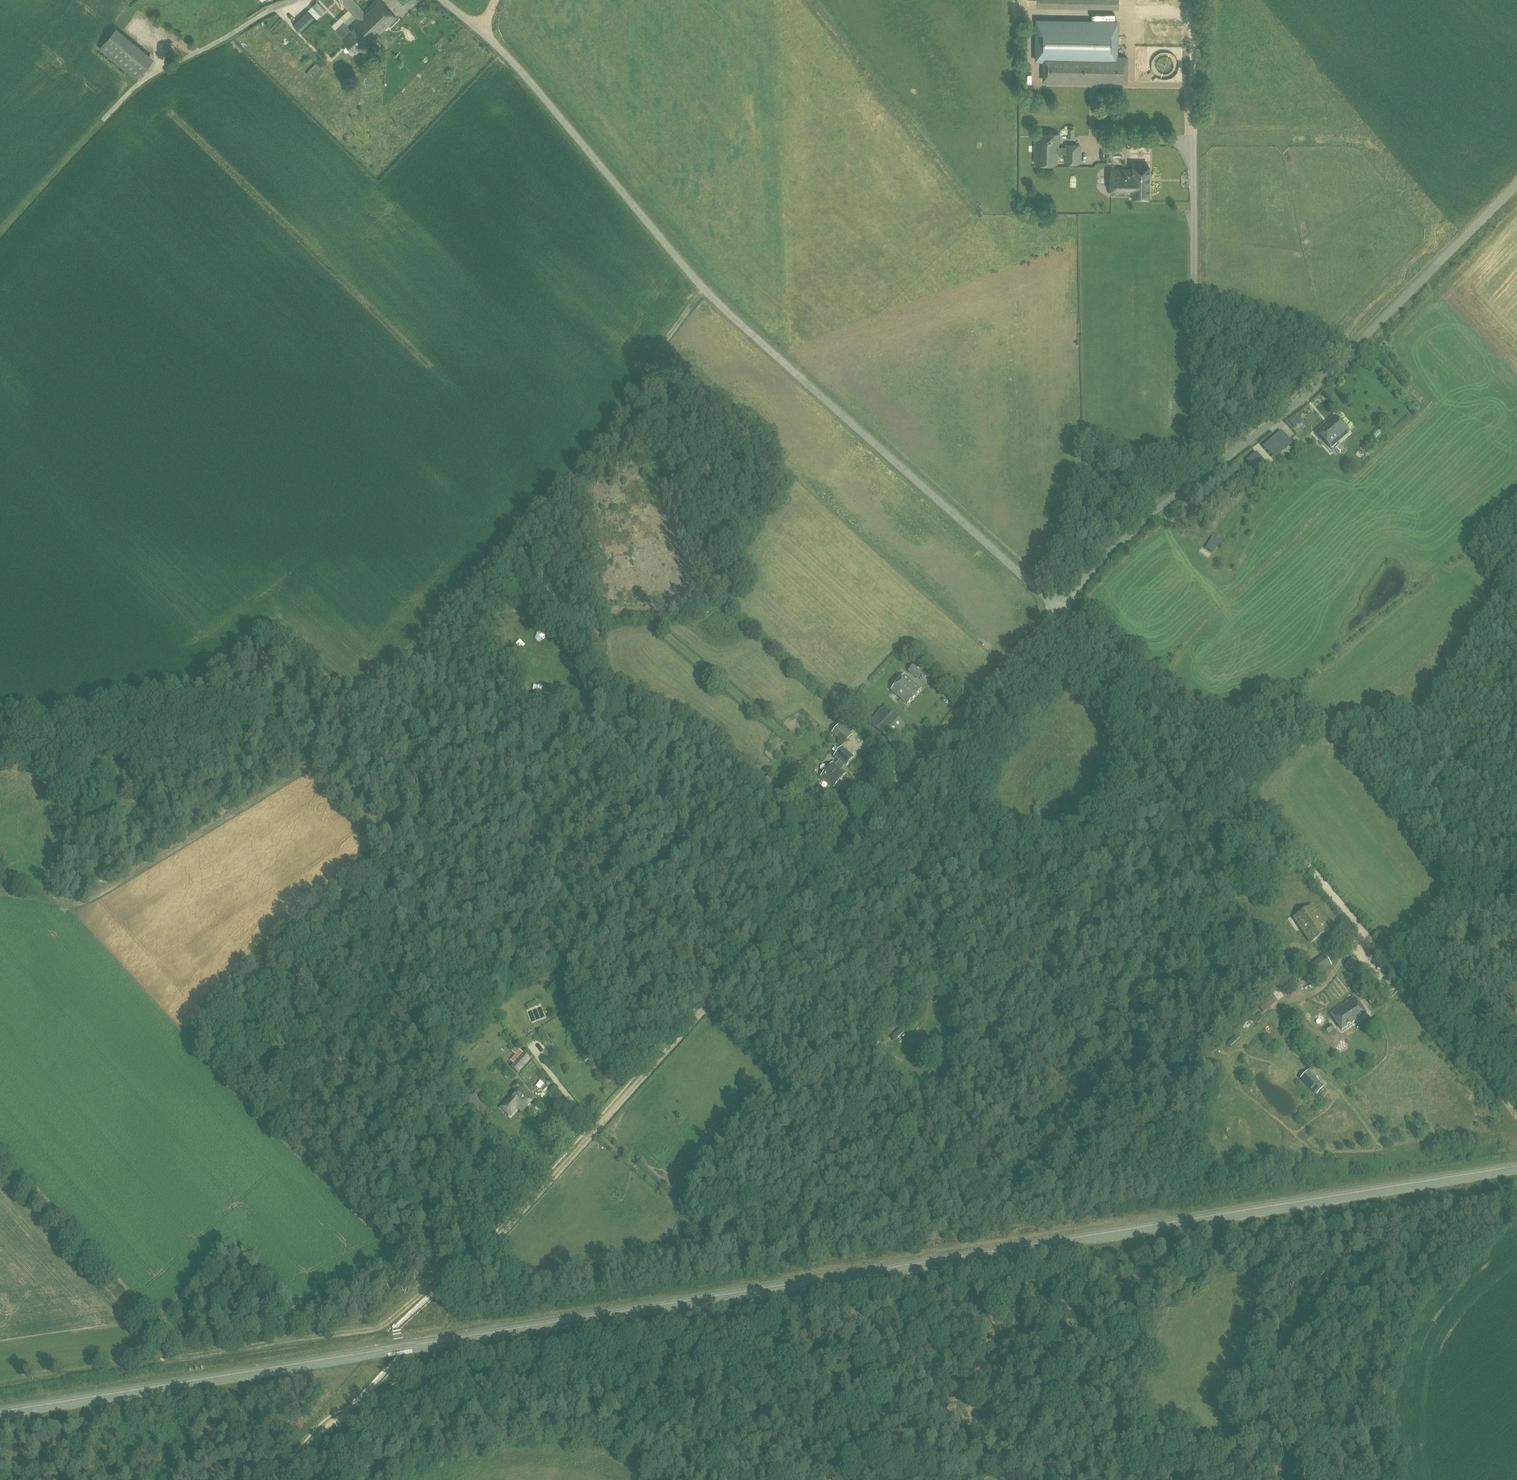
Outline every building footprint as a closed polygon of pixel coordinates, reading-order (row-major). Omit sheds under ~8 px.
[(357,18),(353,22),(354,23),(349,27),(344,21),(335,29),(357,52),(364,45),(365,46),(396,17),(380,0),(375,0),(365,10),(359,4),(355,0),(340,0),(357,18)] [(1035,19),(1035,61),(1043,61),(1042,81),(1128,82),(1128,55),(1118,55),(1119,20),(1035,19)] [(100,47),(137,78),(154,58),(117,27),(100,47)] [(1060,142),(1060,133),(1035,133),(1034,163),(1057,164),(1057,153),(1065,153),(1065,148),(1057,148),(1057,142),(1060,142)] [(1065,163),(1080,163),(1080,145),(1065,145),(1065,148),(1065,153),(1065,163)] [(1132,197),(1148,198),(1149,165),(1133,165),(1133,169),(1111,169),(1110,195),(1132,195),(1132,197)] [(1293,426),(1300,420),(1297,416),(1289,422),(1293,426)] [(1316,431),(1331,448),(1349,433),(1334,416),(1316,431)] [(1290,440),(1288,438),(1281,430),(1275,436),(1262,447),(1271,457),(1283,446),(1290,440)] [(1246,460),(1256,472),(1266,463),(1256,452),(1246,460)] [(1205,549),(1212,553),(1220,541),(1213,537),(1205,549)] [(544,647),(553,653),(556,649),(547,642),(544,647)] [(908,671),(918,680),(923,675),(913,665),(908,671)] [(891,690),(907,705),(921,690),(905,675),(891,690)] [(869,722),(891,744),(907,727),(885,706),(869,722)] [(835,735),(842,741),(847,735),(840,729),(835,735)] [(821,776),(834,788),(846,774),(841,770),(845,766),(846,767),(851,761),(854,758),(841,747),(832,757),(838,762),(835,765),(833,763),(821,776)] [(842,799),(855,789),(851,784),(838,793),(842,799)] [(770,795),(779,802),(784,796),(775,788),(770,795)] [(1296,918),(1311,942),(1327,931),(1312,908),(1296,918)] [(1257,947),(1262,952),(1267,945),(1262,940),(1257,947)] [(1327,952),(1335,959),(1343,950),(1334,943),(1327,952)] [(1308,967),(1314,976),(1330,965),(1324,956),(1308,967)] [(1364,973),(1353,959),(1345,965),(1356,979),(1364,973)] [(1367,1000),(1370,1004),(1378,998),(1376,994),(1367,1000)] [(1272,995),(1258,1006),(1264,1012),(1277,1001),(1272,995)] [(1354,997),(1330,1013),(1342,1030),(1366,1014),(1354,997)] [(935,1011),(943,1021),(947,1018),(939,1008),(935,1011)] [(947,1019),(953,1026),(958,1022),(952,1015),(947,1019)] [(1331,1024),(1325,1028),(1328,1033),(1334,1029),(1331,1024)] [(511,1067),(518,1072),(530,1059),(523,1053),(519,1050),(510,1060),(514,1064),(511,1067)] [(1316,1094),(1323,1087),(1307,1071),(1300,1079),(1316,1094)] [(456,1091),(464,1100),(469,1096),(461,1087),(456,1091)] [(510,1102),(522,1113),(536,1098),(523,1087),(510,1102)] [(457,1094),(449,1101),(455,1109),(464,1102),(457,1094)]
